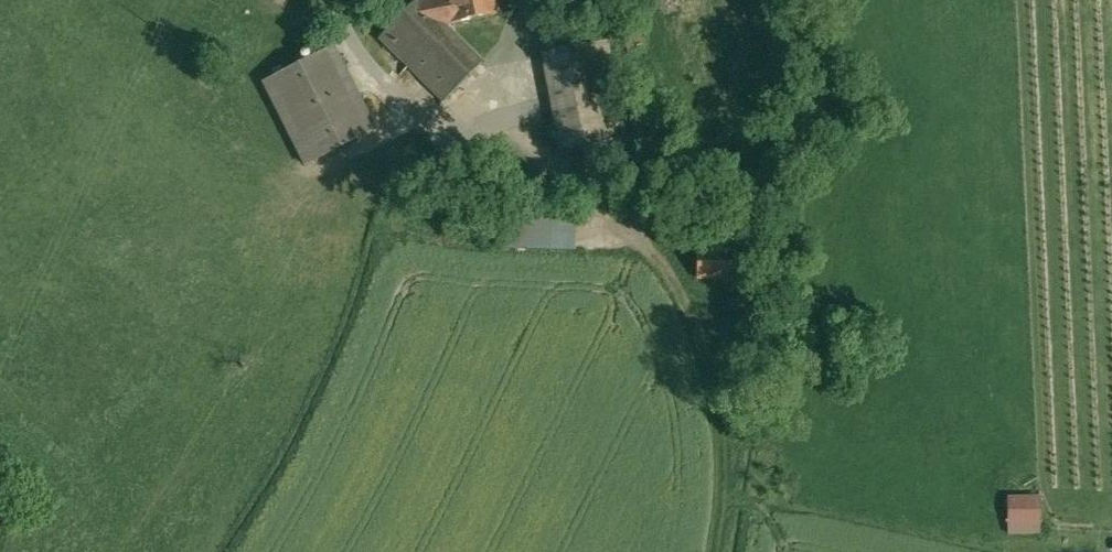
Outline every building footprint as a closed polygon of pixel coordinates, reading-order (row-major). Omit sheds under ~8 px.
[(418,2),(442,25),(496,15),(493,0),(429,0),(418,2)] [(481,63),(442,25),(418,2),(417,1),(380,39),(443,101),(481,63)] [(591,45),(543,54),(561,150),(609,141),(591,45)] [(377,130),(334,46),(262,83),(305,166),(377,130)] [(703,278),(743,279),(743,262),(703,261),(703,278)] [(1040,496),(1008,497),(1008,526),(1041,526),(1040,496)]
